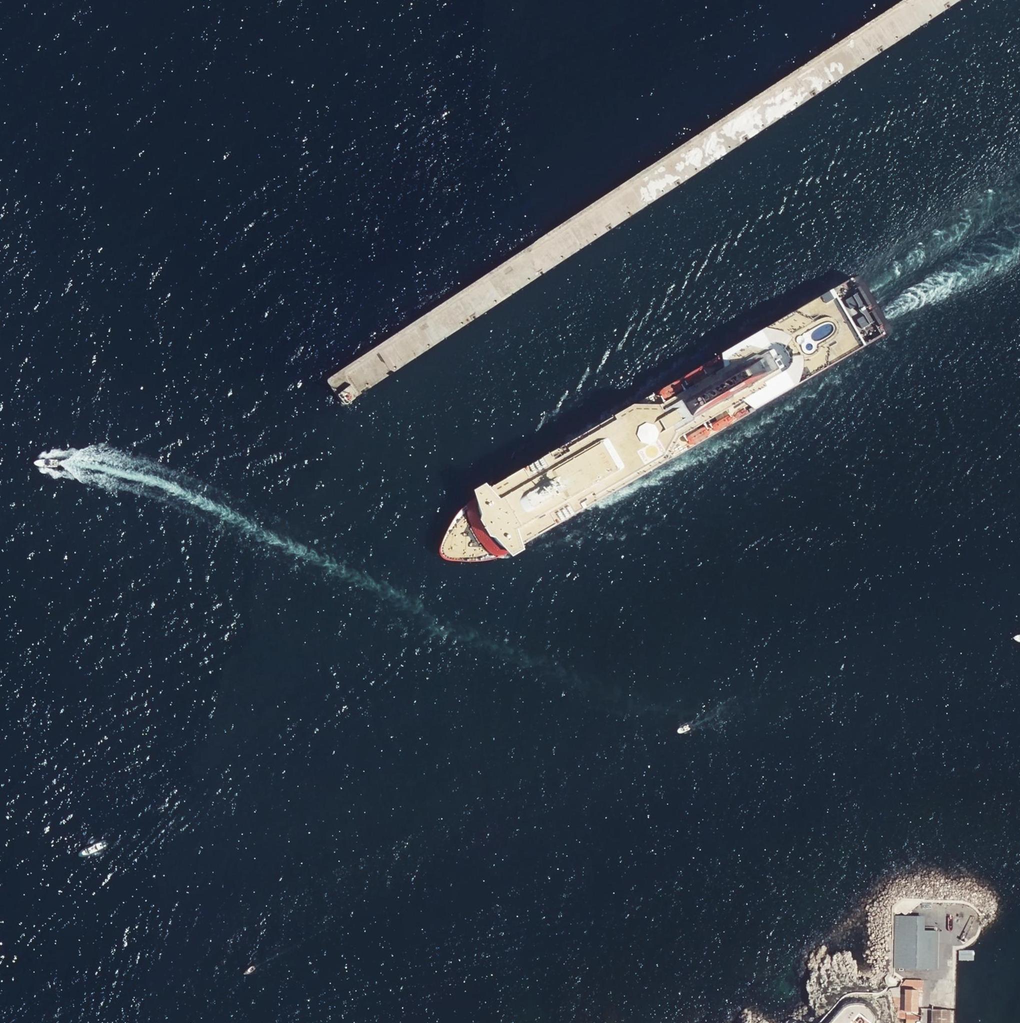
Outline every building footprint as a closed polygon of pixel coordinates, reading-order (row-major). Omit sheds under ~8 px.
[(343,406),(345,404),(338,393),(331,381),(910,0),(904,0),(326,380),(343,406)] [(345,404),(357,396),(350,385),(338,393),(345,404)] [(899,906),(899,912),(912,912),(926,900),(907,899),(899,906)] [(929,915),(900,914),(900,966),(943,967),(944,929),(929,929),(929,915)] [(918,1012),(919,992),(919,991),(906,990),(906,991),(906,994),(906,1008),(906,1012),(908,1012),(918,1012)] [(904,1008),(900,1008),(899,1018),(908,1018),(908,1016),(918,1017),(918,1014),(904,1014),(904,1008)]
